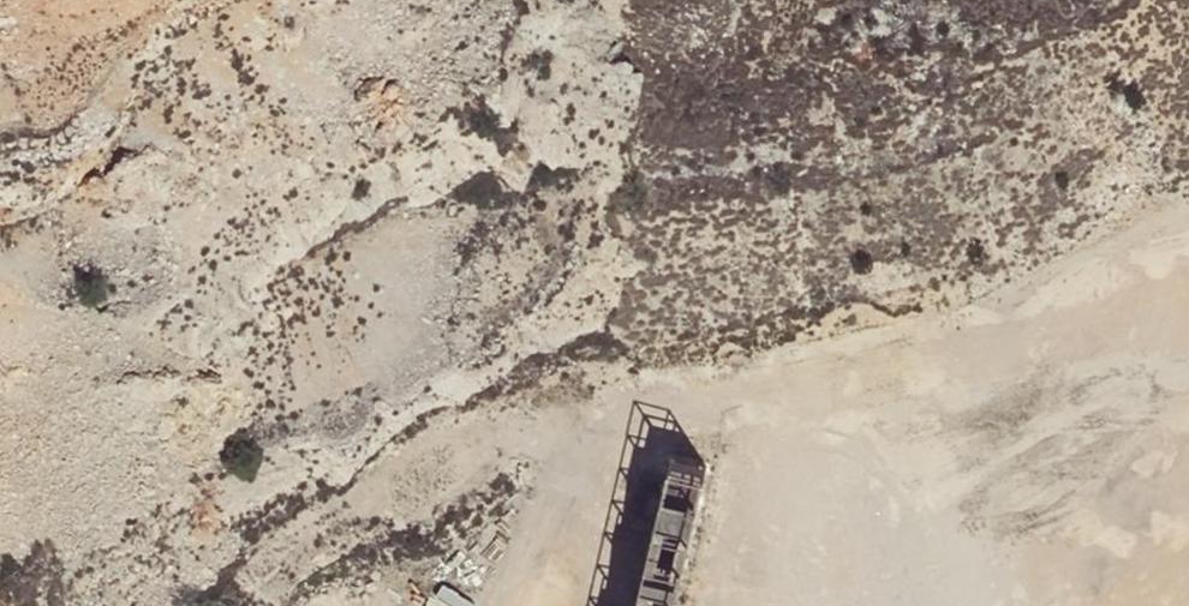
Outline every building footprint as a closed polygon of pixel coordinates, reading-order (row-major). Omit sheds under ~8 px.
[(712,470),(674,460),(666,489),(634,481),(602,605),(677,605),(712,470)]
